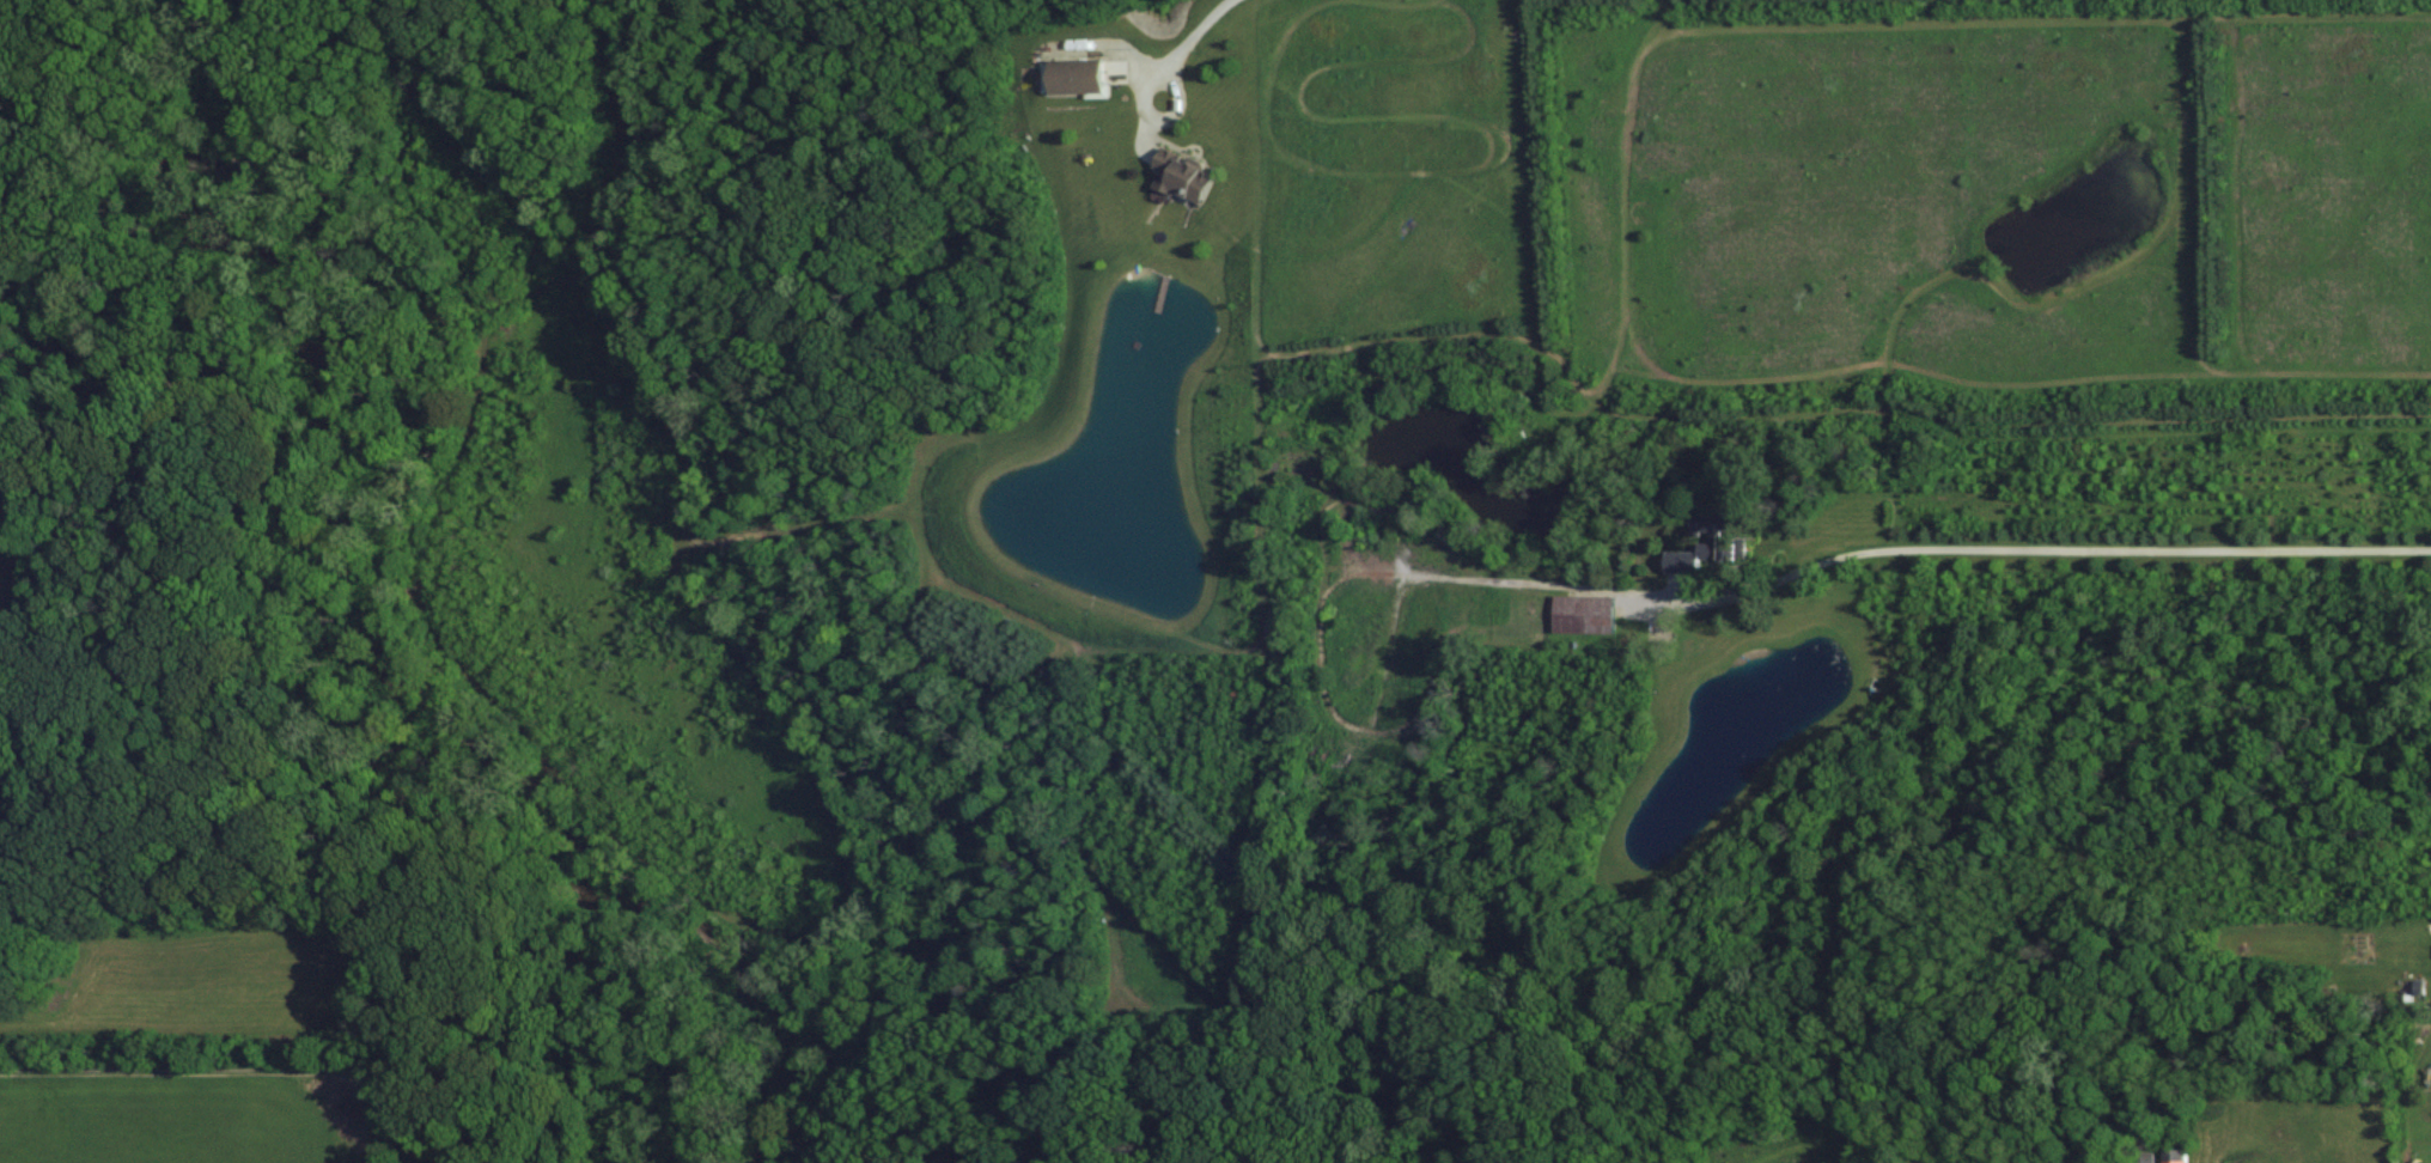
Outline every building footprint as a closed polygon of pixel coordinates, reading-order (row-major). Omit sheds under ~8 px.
[(1112,92),(1111,58),(1057,59),(1058,93),(1112,92)] [(1206,203),(1221,168),(1168,146),(1159,165),(1166,168),(1159,183),(1206,203)] [(1725,557),(1735,559),(1740,541),(1730,538),(1725,557)] [(1671,571),(1705,571),(1705,551),(1671,551),(1671,571)] [(1618,631),(1618,596),(1571,596),(1571,613),(1589,613),(1589,623),(1579,623),(1578,631),(1618,631)] [(2166,1150),(2166,1162),(2189,1162),(2189,1150),(2166,1150)]
